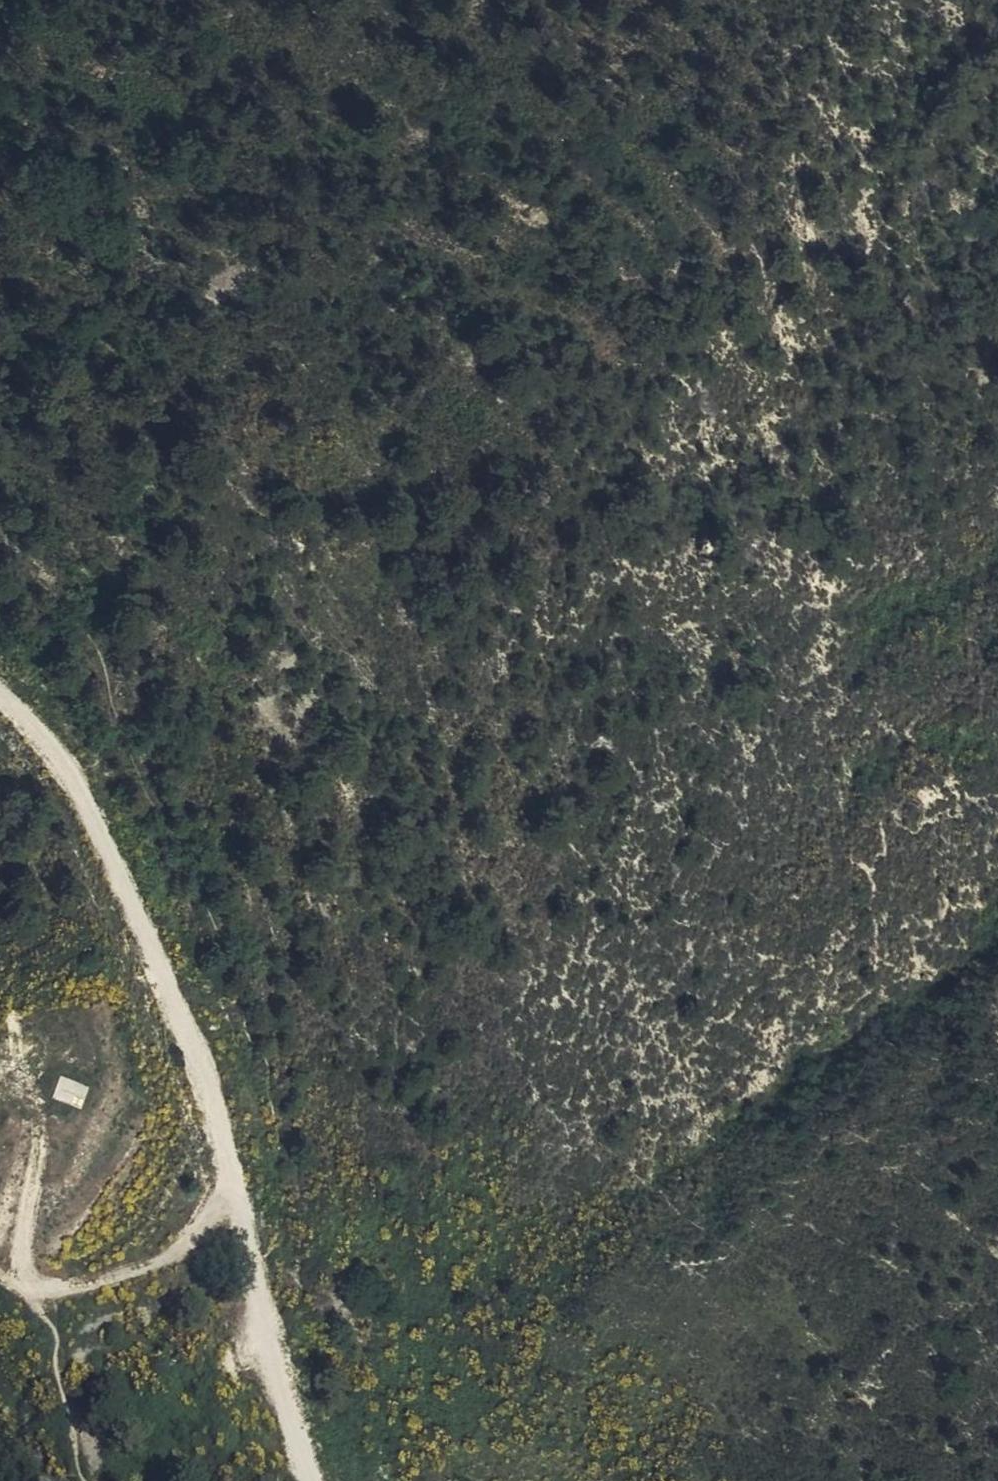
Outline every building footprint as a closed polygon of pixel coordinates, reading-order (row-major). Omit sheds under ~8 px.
[(86,1101),(90,1078),(59,1074),(56,1097),(86,1101)]
